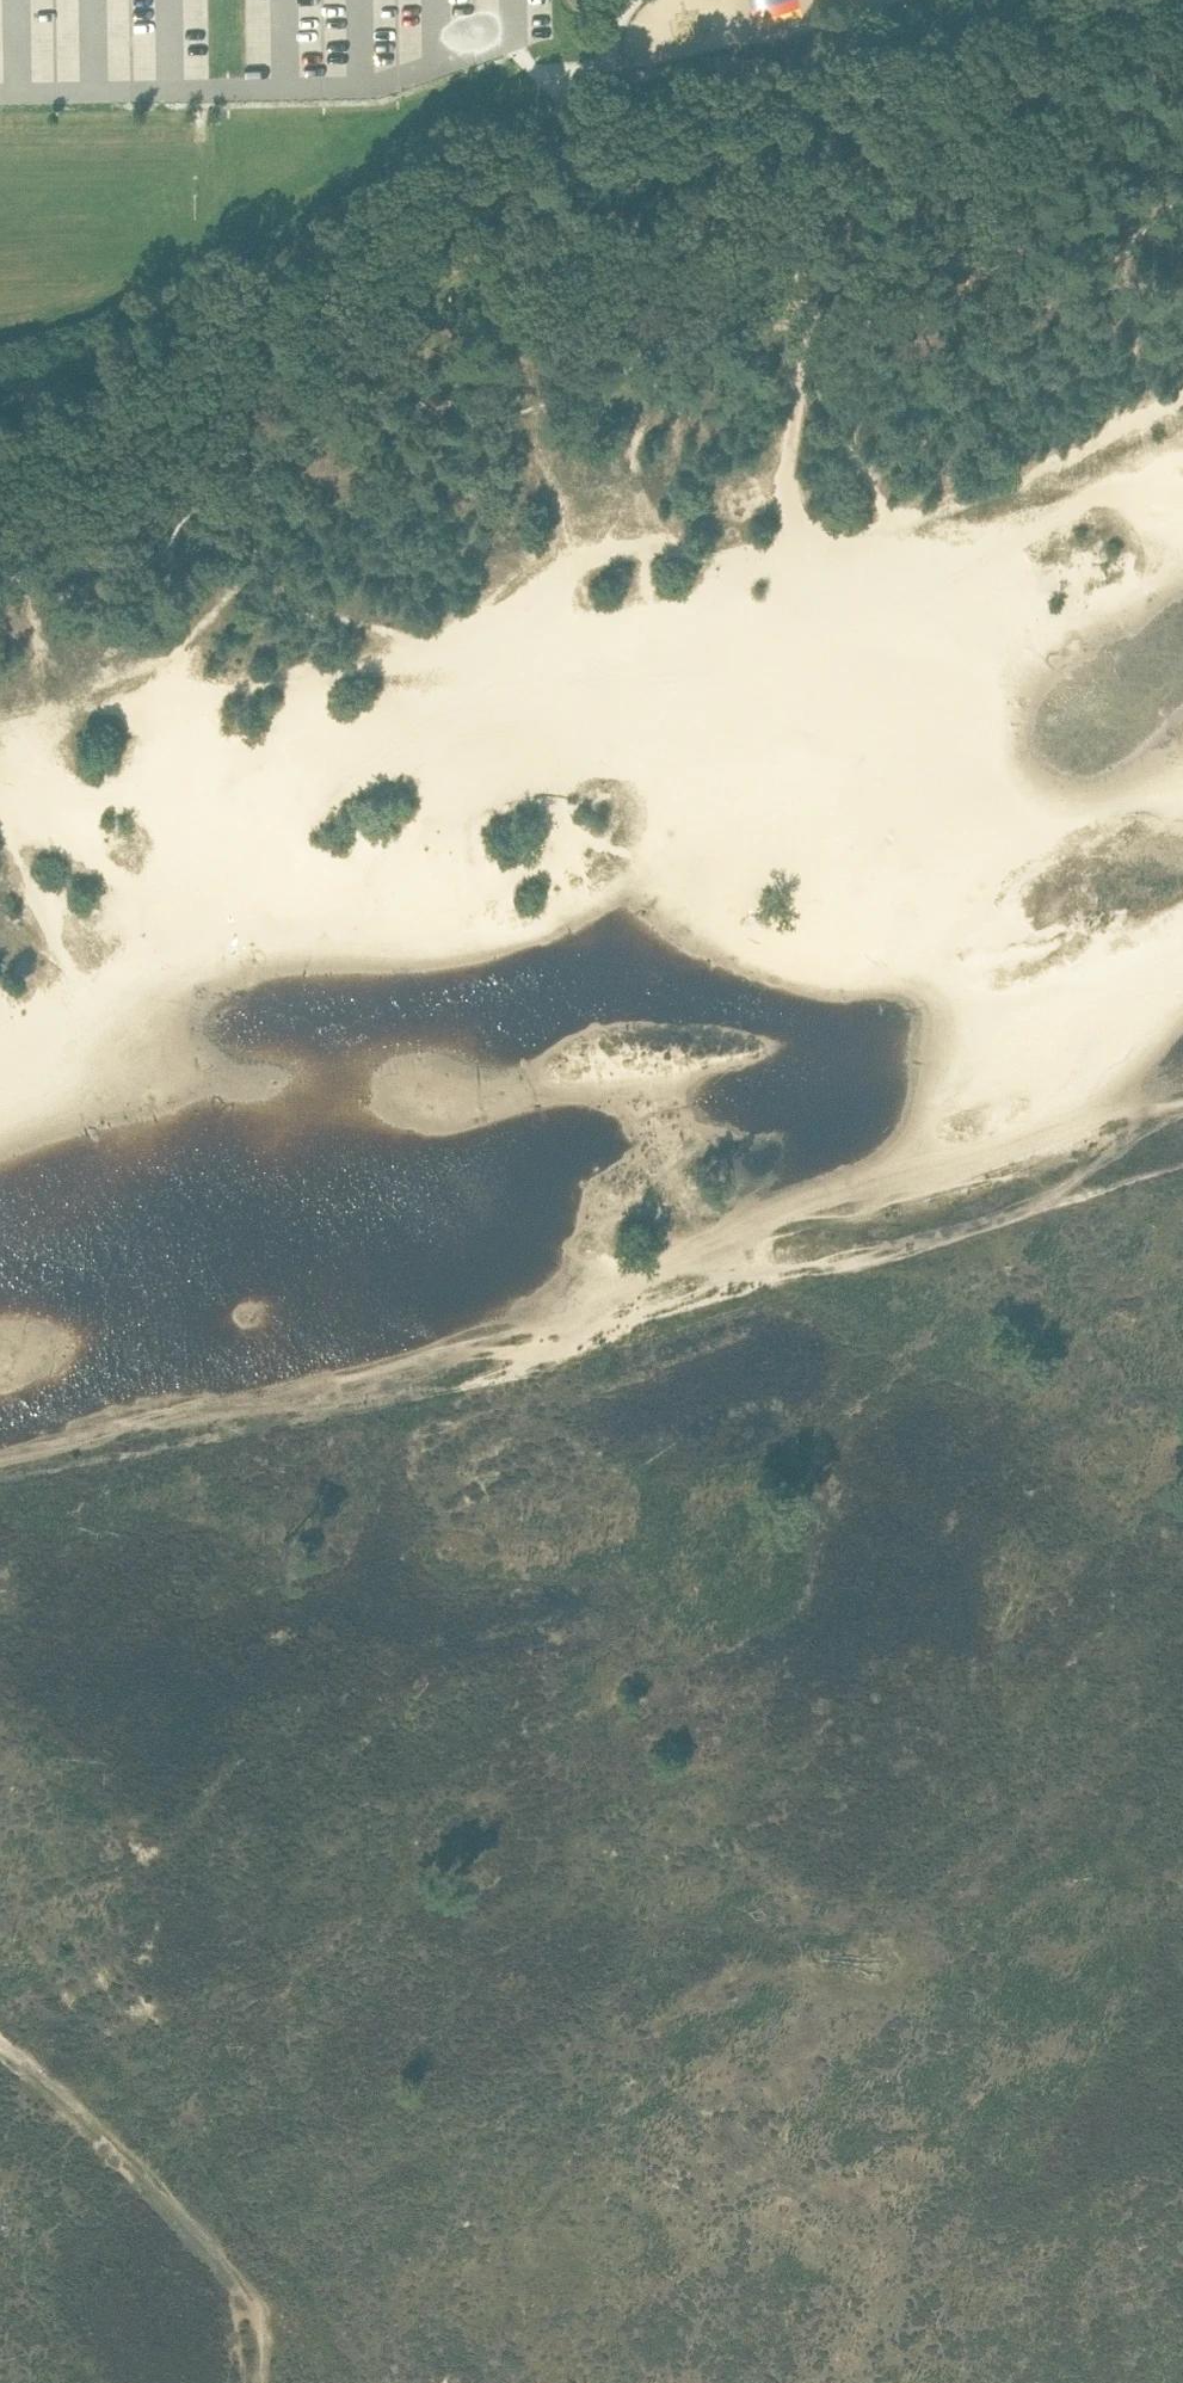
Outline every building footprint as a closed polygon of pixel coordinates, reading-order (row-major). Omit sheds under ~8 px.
[(757,25),(803,11),(800,0),(749,0),(757,25)]
